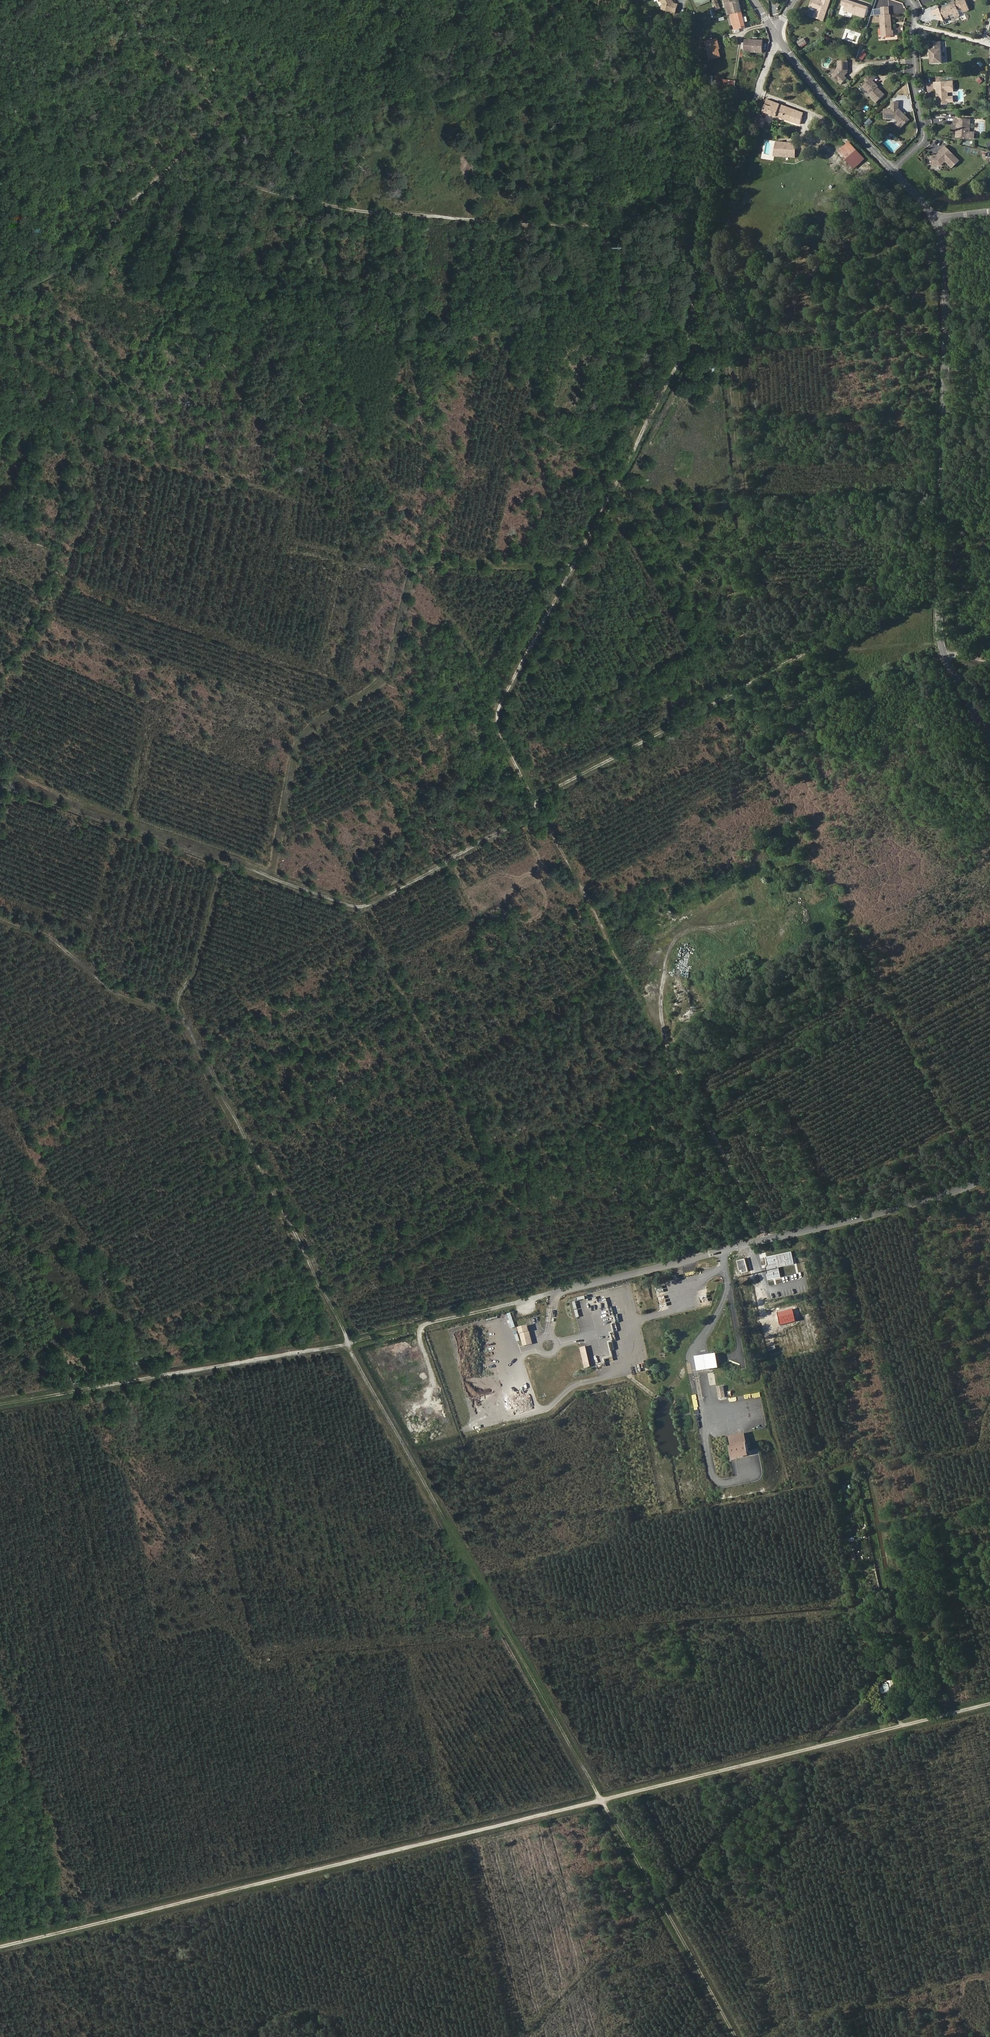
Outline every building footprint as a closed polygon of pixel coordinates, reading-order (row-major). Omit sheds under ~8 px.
[(674,0),(663,0),(665,4),(669,5),(668,10),(677,13),(680,5),(676,3),(674,0)] [(726,5),(727,5),(730,16),(730,15),(742,13),(739,0),(724,0),(726,5)] [(811,3),(818,6),(816,13),(825,16),(831,0),(812,0),(811,3)] [(858,0),(844,0),(843,1),(846,3),(845,7),(866,15),(870,4),(861,1),(861,3),(858,2),(858,0)] [(934,15),(939,13),(940,19),(946,20),(945,18),(950,16),(949,13),(955,12),(956,15),(961,14),(956,1),(951,3),(952,4),(941,8),(941,7),(933,10),(934,15)] [(882,5),(883,14),(882,14),(882,34),(893,34),(893,29),(892,30),(892,14),(890,13),(890,5),(882,5)] [(732,21),(734,26),(735,31),(741,30),(746,28),(742,13),(730,15),(732,21)] [(711,60),(721,58),(718,44),(720,44),(719,39),(707,42),(711,60)] [(941,39),(930,40),(931,62),(942,61),(941,39)] [(843,73),(847,69),(847,57),(837,57),(837,68),(835,68),(831,71),(840,81),(846,75),(843,73)] [(872,78),(875,75),(870,70),(867,73),(870,76),(866,80),(862,84),(869,91),(868,93),(875,100),(883,92),(878,87),(877,89),(875,87),(877,85),(876,85),(877,84),(872,78)] [(953,90),(952,80),(934,80),(934,85),(936,85),(936,87),(936,91),(938,91),(938,94),(936,96),(937,101),(938,102),(946,102),(947,100),(947,98),(947,95),(947,90),(953,90)] [(900,124),(907,118),(898,107),(896,107),(897,100),(890,99),(890,107),(883,107),(882,116),(893,117),(900,124)] [(790,122),(794,111),(767,100),(762,112),(790,122)] [(958,131),(961,131),(961,136),(973,137),(973,132),(970,132),(971,121),(971,118),(954,117),(953,123),(958,123),(958,131)] [(763,128),(766,120),(760,118),(757,126),(763,128)] [(795,158),(796,145),(776,143),(775,156),(795,158)] [(863,159),(848,144),(839,153),(853,168),(863,159)] [(944,159),(951,166),(958,159),(944,144),(938,149),(939,150),(940,151),(937,153),(931,153),(931,163),(940,163),(944,159)] [(813,260),(812,277),(820,278),(821,263),(815,263),(816,253),(809,253),(809,260),(813,260)] [(769,1280),(782,1278),(780,1267),(795,1264),(793,1252),(765,1256),(769,1280)] [(749,1271),(746,1259),(738,1260),(741,1270),(743,1270),(743,1272),(749,1271)] [(701,1306),(709,1305),(708,1295),(700,1296),(701,1306)] [(583,1313),(592,1312),(594,1331),(601,1334),(601,1335),(610,1339),(610,1341),(616,1341),(614,1331),(617,1330),(615,1314),(611,1315),(611,1311),(612,1308),(607,1305),(607,1298),(590,1300),(587,1308),(589,1309),(584,1309),(582,1314),(582,1315),(583,1313)] [(667,1302),(659,1304),(661,1311),(669,1308),(667,1302)] [(518,1326),(523,1346),(533,1344),(529,1324),(518,1326)] [(586,1369),(592,1367),(587,1346),(580,1348),(586,1369)] [(719,1356),(699,1360),(700,1364),(701,1372),(721,1368),(719,1361),(719,1356)] [(726,1396),(724,1387),(718,1388),(719,1397),(726,1396)] [(748,1452),(745,1435),(729,1438),(732,1455),(748,1452)]
